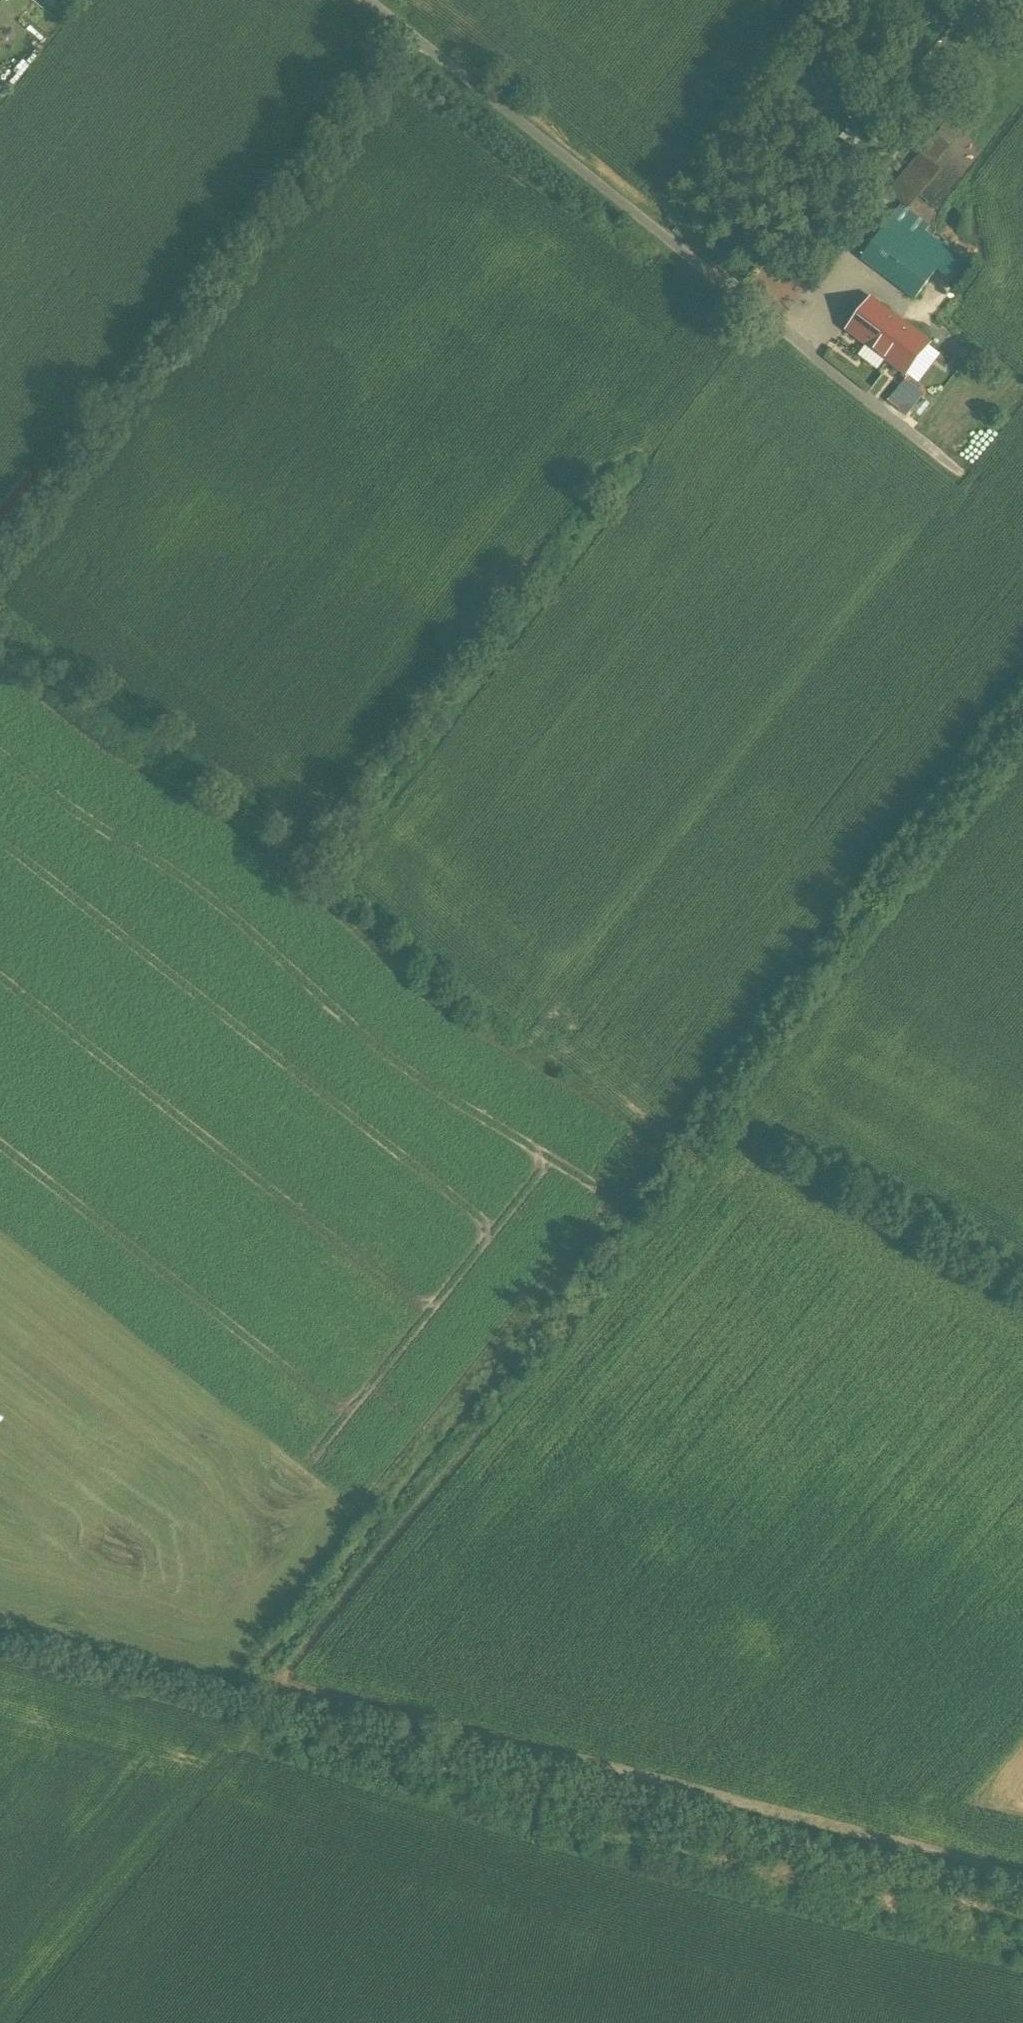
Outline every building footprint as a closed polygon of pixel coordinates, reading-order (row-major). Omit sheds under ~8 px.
[(941,173),(918,155),(887,196),(901,207),(909,213),(941,173)] [(911,253),(930,229),(909,213),(901,207),(860,260),(916,302),(938,274),(911,253)] [(929,343),(871,300),(848,330),(906,374),(929,343)] [(927,392),(909,379),(891,403),(908,416),(927,392)]
